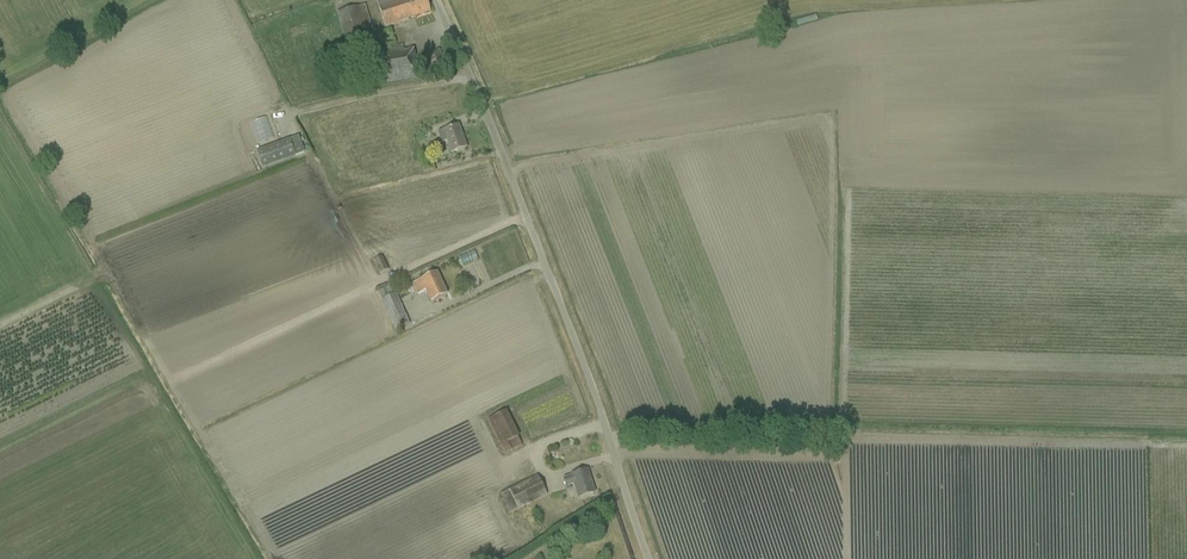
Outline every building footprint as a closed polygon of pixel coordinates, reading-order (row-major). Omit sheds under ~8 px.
[(419,16),(431,13),(427,0),(382,0),(379,1),(387,27),(419,16)] [(336,14),(349,56),(373,48),(360,6),(336,14)] [(816,16),(796,21),(797,27),(817,21),(816,16)] [(376,54),(381,84),(417,79),(414,49),(404,50),(403,45),(383,48),(384,53),(376,54)] [(451,153),(455,152),(466,148),(458,126),(439,133),(442,143),(447,142),(451,153)] [(295,157),(289,139),(256,152),(263,169),(295,157)] [(430,156),(442,152),(438,141),(426,145),(430,156)] [(381,257),(373,261),(379,274),(388,270),(381,257)] [(431,302),(436,300),(447,295),(437,273),(426,278),(414,284),(419,295),(426,292),(431,302)] [(381,301),(395,331),(409,326),(396,294),(381,301)] [(522,446),(506,411),(487,420),(503,455),(522,446)] [(578,498),(583,497),(594,493),(587,471),(571,476),(571,477),(563,479),(567,490),(571,489),(570,487),(574,485),(578,498)] [(537,476),(499,495),(510,515),(547,495),(537,476)]
